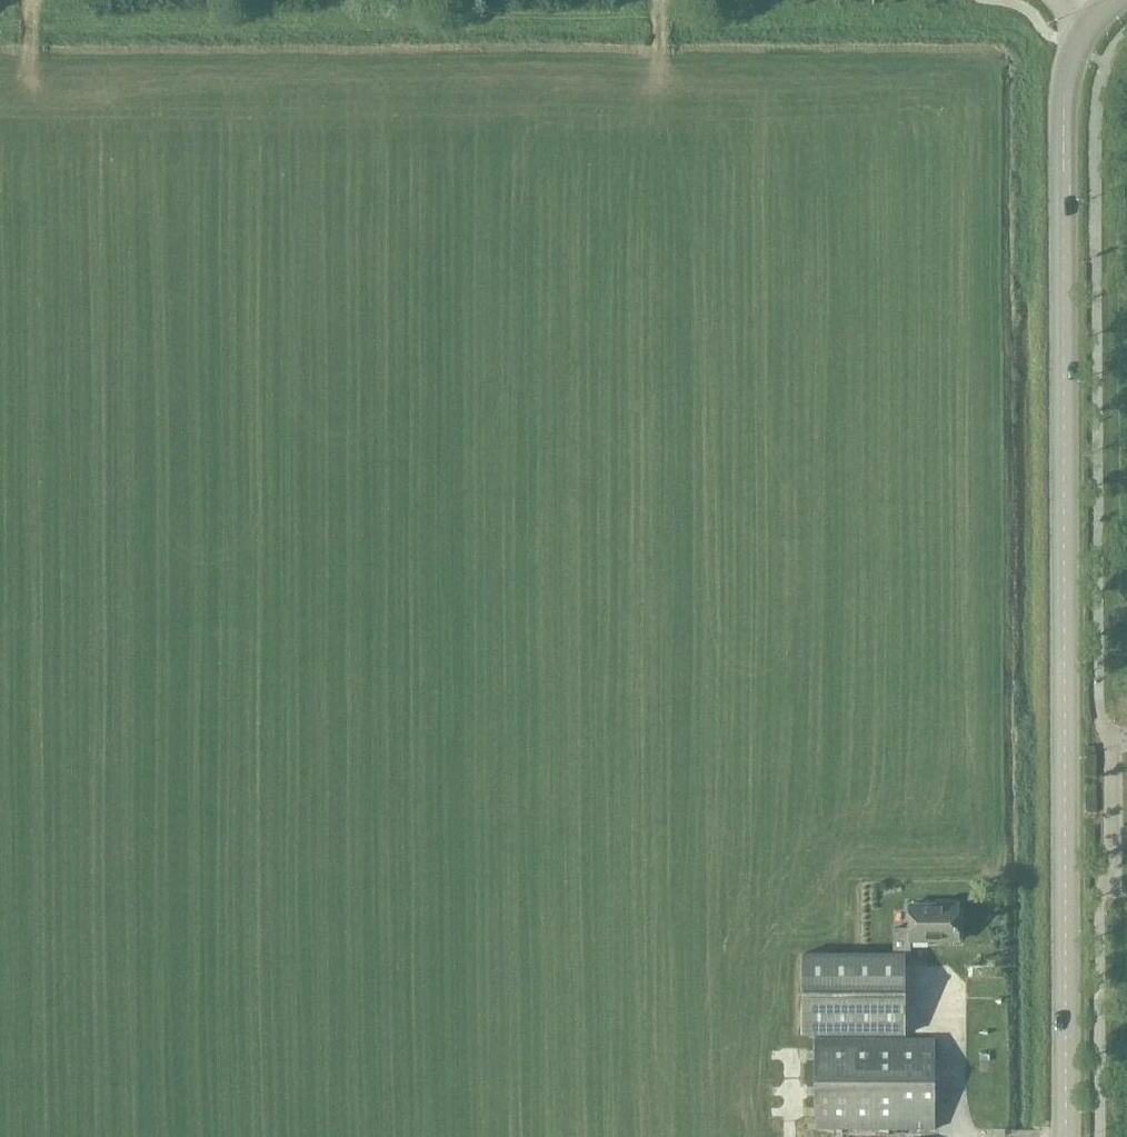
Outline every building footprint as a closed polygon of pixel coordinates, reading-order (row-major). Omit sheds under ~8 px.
[(958,941),(957,904),(908,904),(908,928),(908,941),(910,941),(958,941)] [(905,1036),(905,956),(910,956),(910,941),(908,941),(908,928),(893,928),(893,952),(800,953),(800,956),(801,1036),(905,1036)] [(816,1130),(936,1129),(935,1037),(816,1038),(816,1130)]
